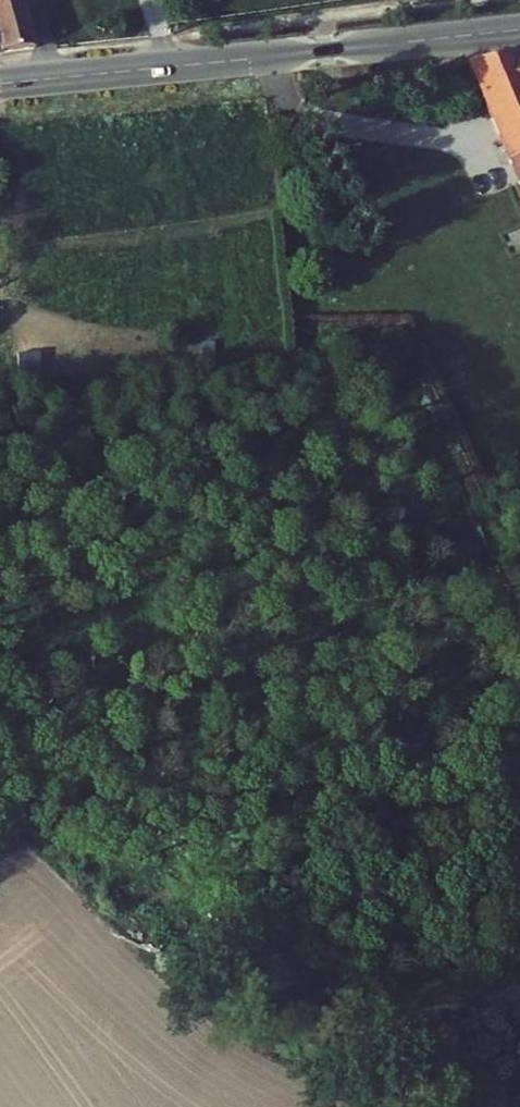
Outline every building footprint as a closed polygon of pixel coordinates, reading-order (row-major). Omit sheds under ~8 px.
[(32,44),(18,0),(0,0),(0,46),(32,44)] [(473,61),(519,179),(519,56),(473,61)]
